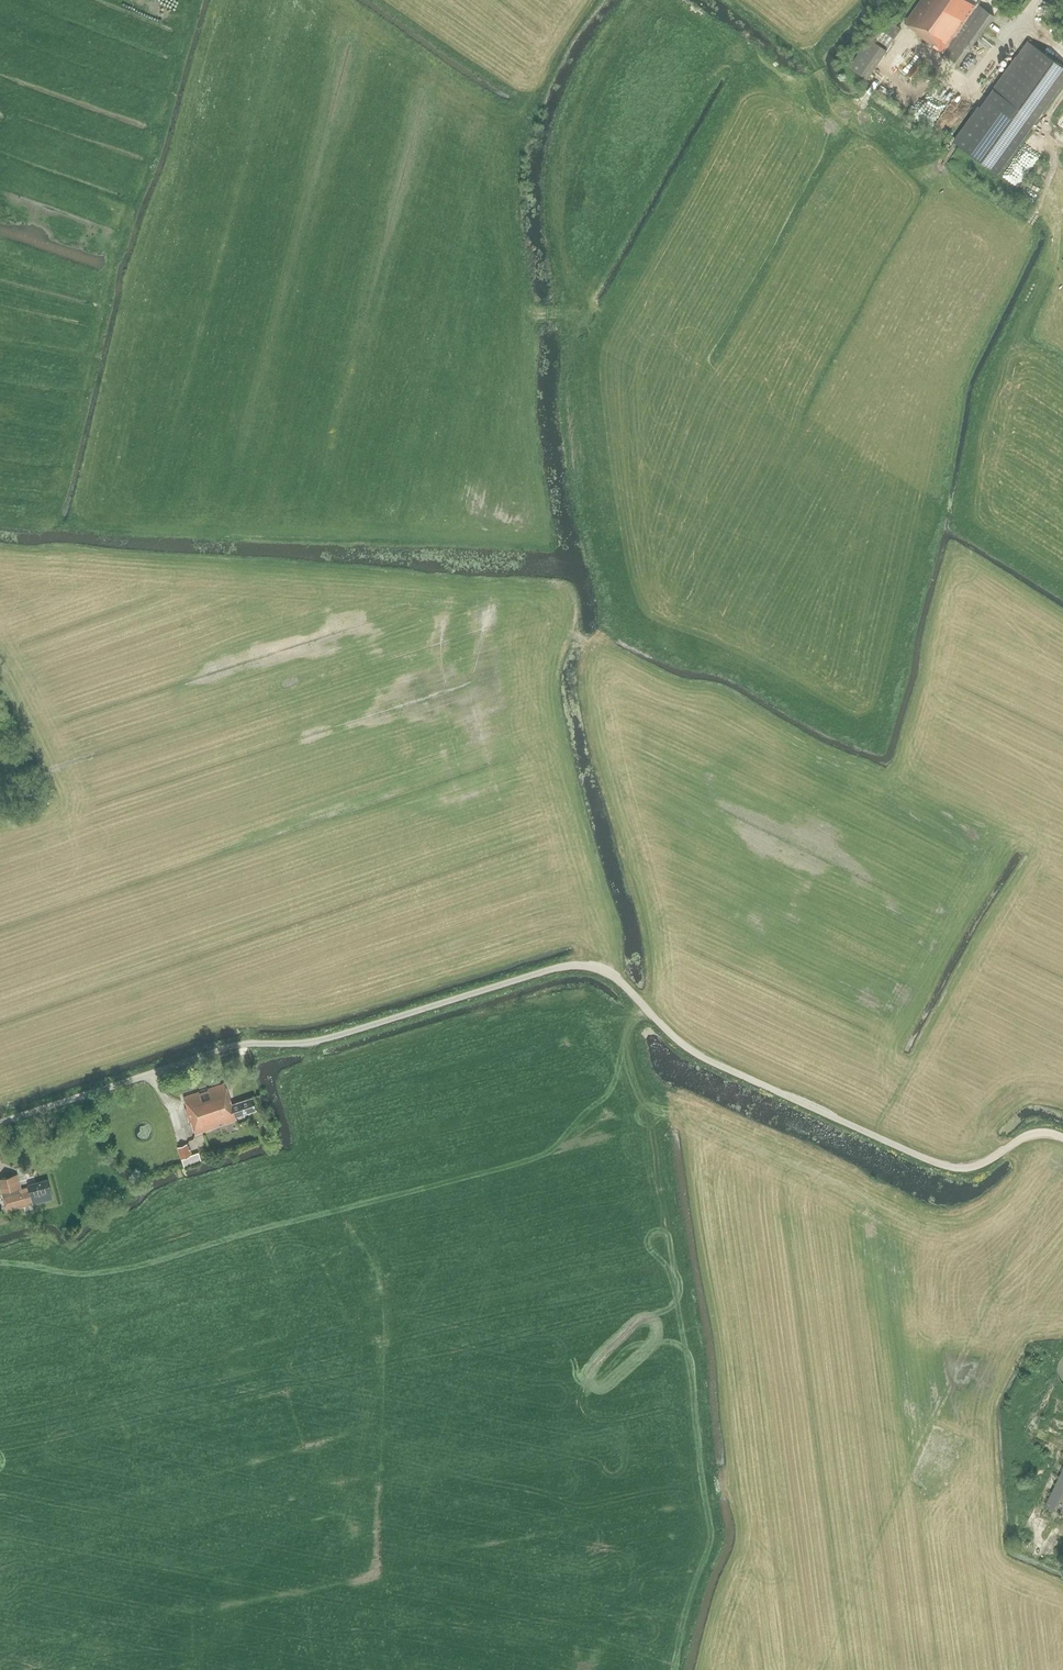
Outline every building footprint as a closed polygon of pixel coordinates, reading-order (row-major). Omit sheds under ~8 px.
[(905,23),(917,32),(916,33),(959,64),(994,15),(977,4),(980,0),(922,0),(905,23)] [(888,48),(902,29),(886,17),(872,36),(888,48)] [(868,78),(887,50),(870,38),(850,67),(868,78)] [(954,142),(997,173),(1062,83),(1062,67),(1028,41),(954,142)] [(915,79),(926,65),(919,59),(908,74),(915,79)] [(946,127),(962,99),(956,96),(941,123),(946,127)] [(232,1105),(225,1083),(184,1097),(187,1108),(185,1108),(189,1122),(191,1121),(195,1134),(237,1120),(236,1117),(256,1110),(252,1098),(232,1105)] [(191,1155),(187,1144),(178,1147),(184,1166),(201,1160),(199,1153),(191,1155)] [(17,1174),(0,1179),(0,1186),(6,1211),(33,1204),(53,1199),(48,1179),(28,1185),(28,1187),(21,1189),(17,1174)] [(1046,1506),(1062,1514),(1062,1469),(1046,1506)]
